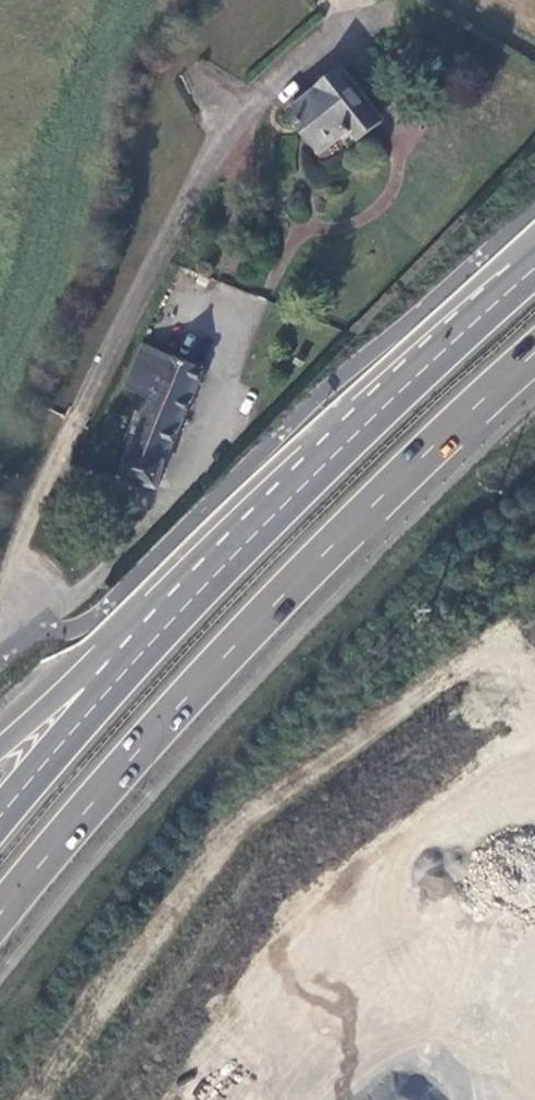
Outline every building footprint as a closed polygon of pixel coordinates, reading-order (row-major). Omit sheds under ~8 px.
[(361,144),(387,128),(348,69),(291,111),(321,159),(353,136),(361,144)] [(154,490),(160,490),(206,377),(174,359),(172,364),(147,354),(130,389),(156,402),(123,482),(154,490)] [(369,1099),(408,1099),(422,1084),(403,1068),(393,1079),(390,1076),(369,1099)]
